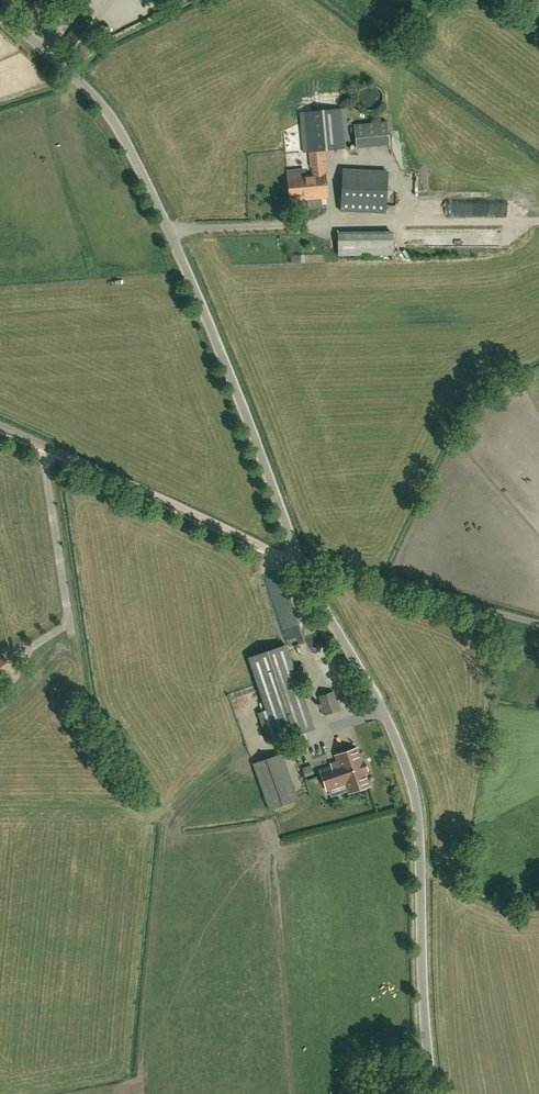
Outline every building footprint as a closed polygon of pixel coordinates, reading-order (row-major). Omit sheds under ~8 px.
[(95,15),(121,20),(125,2),(113,0),(98,0),(95,15)] [(365,88),(360,103),(375,108),(379,93),(365,88)] [(325,151),(349,149),(345,109),(300,113),(304,153),(310,152),(311,167),(312,167),(313,175),(287,177),(289,202),(327,198),(325,174),(324,174),(324,166),(327,166),(325,151)] [(387,121),(354,124),(356,148),(390,145),(387,121)] [(385,214),(387,185),(342,183),(340,212),(385,214)] [(391,234),(337,234),(337,256),(390,257),(391,234)] [(284,646),(246,659),(265,711),(257,714),(268,745),(314,729),(284,646)] [(3,655),(0,657),(0,678),(13,671),(3,655)] [(325,716),(340,710),(333,691),(318,697),(325,716)] [(369,786),(364,771),(367,770),(365,762),(361,763),(356,748),(336,756),(338,763),(331,766),(332,767),(320,771),(326,790),(345,784),(348,793),(369,786)] [(269,811),(297,800),(281,755),(253,765),(269,811)]
